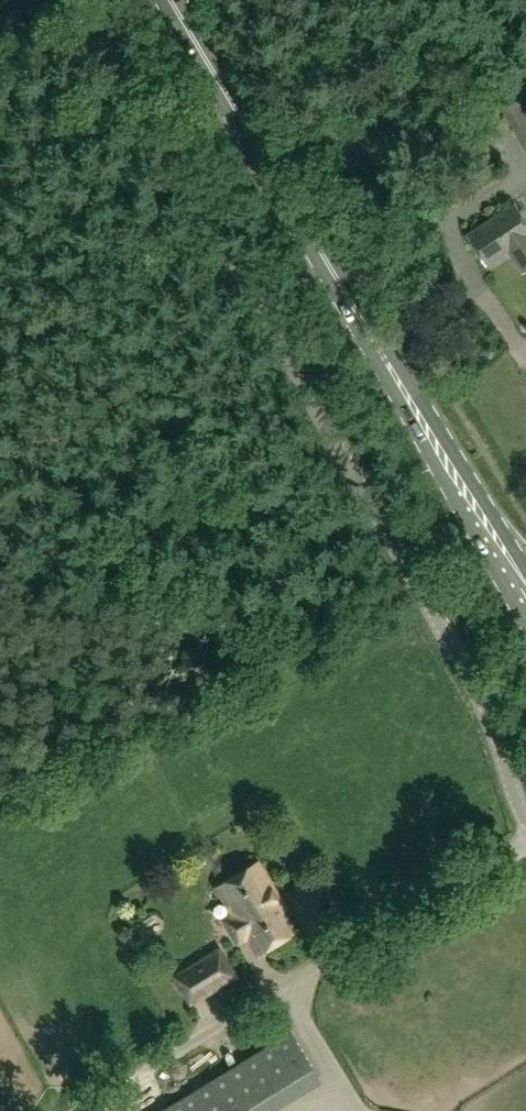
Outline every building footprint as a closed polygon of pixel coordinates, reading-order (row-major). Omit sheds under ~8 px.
[(525,146),(525,95),(504,108),(525,146)] [(467,234),(486,264),(509,249),(523,272),(525,270),(525,218),(516,202),(467,234)] [(280,899),(258,862),(218,886),(235,914),(226,919),(238,940),(252,931),(263,949),(294,930),(276,901),(280,899)] [(175,976),(191,1002),(236,975),(220,948),(175,976)] [(161,1110),(262,1110),(320,1076),(292,1031),(161,1110)]
